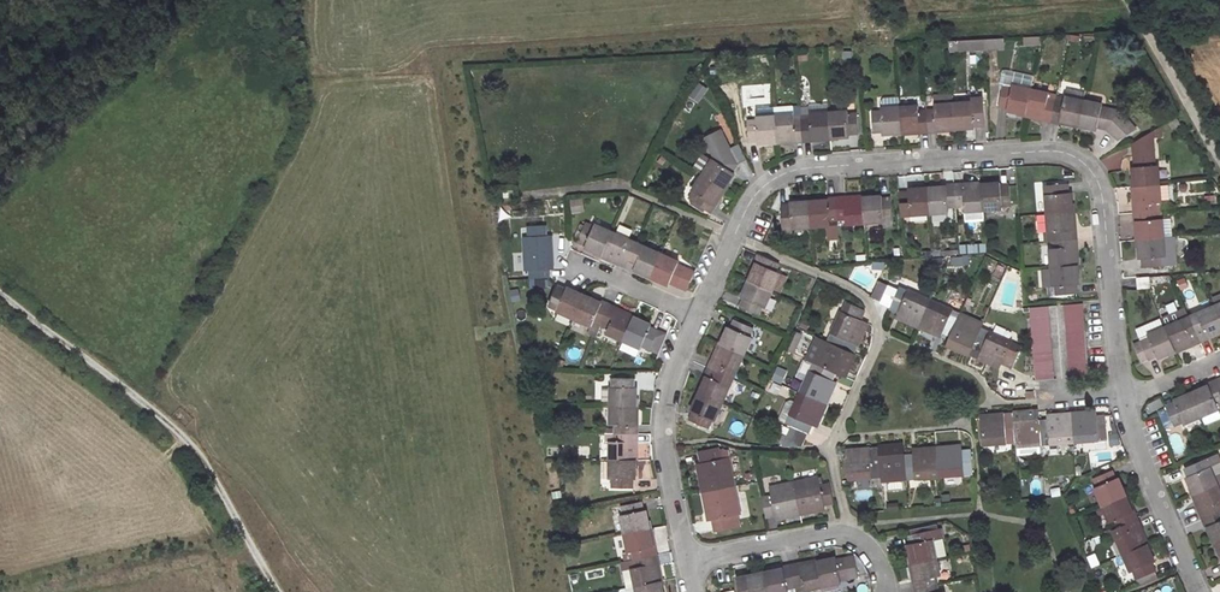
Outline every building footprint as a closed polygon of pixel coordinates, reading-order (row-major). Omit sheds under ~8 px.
[(987,50),(986,38),(953,40),(953,51),(987,50)] [(1116,136),(1133,128),(1127,112),(1105,107),(1106,104),(1074,97),(1073,101),(1054,96),(1054,92),(1035,87),(1036,83),(1007,77),(1001,102),(1011,105),(1009,111),(1098,130),(1099,125),(1112,126),(1116,136)] [(699,104),(707,89),(696,83),(688,98),(699,104)] [(875,115),(876,131),(885,130),(885,136),(974,132),(974,127),(986,126),(985,97),(975,97),(974,101),(939,103),(939,110),(921,112),(921,105),(884,106),(885,114),(875,115)] [(883,106),(897,105),(897,97),(882,98),(883,106)] [(752,124),(753,141),(765,140),(765,145),(856,138),(856,132),(864,132),(862,116),(853,117),(853,114),(820,116),(820,120),(793,122),(793,117),(764,119),(764,123),(752,124)] [(1144,259),(1144,267),(1147,267),(1163,267),(1163,258),(1168,258),(1166,221),(1157,221),(1157,203),(1165,203),(1164,167),(1156,168),(1153,132),(1137,144),(1138,168),(1134,169),(1138,259),(1144,259)] [(712,160),(709,164),(727,176),(732,168),(741,164),(734,148),(725,152),(716,133),(706,137),(708,142),(705,144),(712,160)] [(699,140),(709,164),(712,160),(705,144),(708,142),(706,137),(699,140)] [(688,172),(697,178),(706,165),(697,159),(688,172)] [(709,164),(707,163),(706,165),(697,178),(686,194),(691,198),(686,205),(704,217),(709,209),(707,208),(728,177),(727,176),(709,164)] [(1070,183),(1055,184),(1056,195),(1053,195),(1055,215),(1056,230),(1049,230),(1049,231),(1050,250),(1059,250),(1061,285),(1056,286),(1057,294),(1077,293),(1077,285),(1082,285),(1075,193),(1070,193),(1070,183)] [(1056,195),(1055,184),(1046,184),(1047,195),(1053,195),(1056,195)] [(1010,186),(899,193),(901,209),(912,208),(912,214),(948,212),(947,205),(968,204),(968,211),(1002,209),(1001,202),(1011,202),(1010,186)] [(891,196),(783,203),(785,227),(832,224),(831,218),(853,217),(853,222),(886,220),(885,215),(892,214),(891,196)] [(568,200),(570,214),(583,212),(581,199),(568,200)] [(1045,231),(1049,231),(1049,230),(1056,230),(1055,215),(1046,215),(1046,222),(1045,222),(1045,231)] [(684,288),(692,269),(675,261),(676,259),(593,221),(592,223),(584,220),(575,238),(583,242),(582,244),(616,260),(615,262),(630,269),(631,267),(666,282),(667,280),(684,288)] [(528,276),(545,275),(544,265),(549,265),(549,250),(548,232),(542,233),(541,222),(524,223),(524,234),(519,234),(520,267),(528,266),(528,276)] [(958,254),(985,253),(984,244),(958,245),(958,254)] [(777,275),(782,264),(761,254),(756,266),(760,269),(743,309),(759,317),(764,306),(769,308),(778,292),(785,295),(791,282),(777,275)] [(951,257),(952,267),(968,266),(967,256),(951,257)] [(1147,267),(1144,267),(1133,268),(1134,279),(1149,278),(1147,267)] [(884,296),(890,284),(883,281),(877,292),(884,296)] [(1014,366),(1023,346),(901,286),(900,289),(890,284),(884,296),(883,299),(892,303),(890,306),(902,311),(898,320),(935,337),(940,329),(956,337),(952,346),(990,364),(994,357),(1014,366)] [(644,352),(653,333),(645,329),(646,327),(612,311),(613,309),(598,301),(597,303),(564,287),(563,290),(554,286),(545,304),(554,308),(553,310),(586,327),(588,322),(605,330),(603,335),(635,350),(636,348),(644,352)] [(510,302),(519,301),(517,289),(508,291),(510,302)] [(840,309),(857,318),(862,308),(845,300),(840,309)] [(1152,355),(1160,352),(1161,355),(1196,342),(1197,344),(1213,337),(1212,335),(1219,332),(1219,300),(1199,308),(1201,313),(1185,319),(1180,306),(1163,313),(1166,322),(1148,329),(1149,333),(1144,335),(1152,355)] [(1072,375),(1088,373),(1081,301),(1066,302),(1072,375)] [(1034,378),(1050,377),(1044,303),(1028,304),(1034,378)] [(791,440),(801,438),(812,418),(819,422),(837,385),(830,381),(834,373),(837,364),(846,367),(862,333),(855,329),(860,319),(857,318),(840,309),(825,342),(815,364),(796,404),(788,401),(780,417),(790,420),(779,443),(791,440)] [(754,325),(737,316),(690,417),(707,425),(712,415),(717,417),(732,385),(725,382),(733,363),(742,367),(756,336),(751,333),(754,325)] [(855,329),(862,333),(867,323),(860,319),(855,329)] [(653,333),(644,352),(650,355),(658,336),(653,333)] [(788,352),(794,354),(800,335),(793,333),(788,352)] [(1152,355),(1144,335),(1132,340),(1140,360),(1152,355)] [(815,364),(825,342),(819,339),(808,361),(815,364)] [(837,364),(834,373),(842,376),(846,367),(837,364)] [(775,367),(772,381),(783,384),(785,370),(775,367)] [(1172,398),(1173,400),(1165,403),(1173,422),(1182,418),(1184,422),(1219,407),(1219,404),(1219,402),(1219,376),(1206,381),(1207,383),(1172,398)] [(618,486),(639,487),(639,378),(618,378),(618,388),(611,388),(610,422),(618,422),(618,442),(610,442),(610,477),(618,477),(618,486)] [(768,392),(778,395),(781,385),(771,382),(768,392)] [(1015,445),(1108,441),(1107,415),(1095,416),(1094,410),(1054,411),(1054,418),(1039,419),(1039,412),(996,414),(996,420),(980,420),(981,441),(1014,439),(1015,445)] [(742,435),(745,424),(735,421),(732,432),(742,435)] [(896,454),(895,444),(859,446),(860,454),(847,455),(848,476),(885,473),(887,490),(910,488),(909,479),(971,474),(972,463),(971,449),(956,451),(955,441),(916,444),(916,453),(905,454),(896,454)] [(904,443),(895,444),(896,454),(905,454),(904,443)] [(716,449),(699,452),(702,468),(696,469),(705,515),(712,514),(715,530),(736,526),(734,517),(741,516),(730,459),(718,461),(716,449)] [(1139,571),(1157,563),(1114,462),(1095,470),(1098,477),(1093,480),(1107,511),(1115,509),(1123,528),(1115,531),(1129,564),(1135,562),(1139,571)] [(1218,506),(1219,505),(1219,488),(1213,469),(1206,471),(1203,462),(1186,468),(1192,483),(1184,487),(1215,565),(1219,563),(1219,510),(1218,506)] [(830,505),(827,488),(815,490),(813,476),(796,479),(797,487),(770,492),(771,499),(761,501),(764,519),(778,516),(780,522),(819,516),(818,507),(830,505)] [(638,503),(619,507),(620,516),(614,517),(622,555),(630,554),(633,569),(625,570),(629,591),(656,591),(638,503)] [(915,591),(939,591),(934,573),(940,572),(937,559),(949,557),(943,528),(911,534),(912,545),(906,546),(915,591)] [(738,591),(789,591),(789,589),(804,587),(805,591),(816,591),(841,587),(841,585),(859,581),(854,558),(836,561),(836,559),(748,576),(749,582),(736,585),(738,591)]
